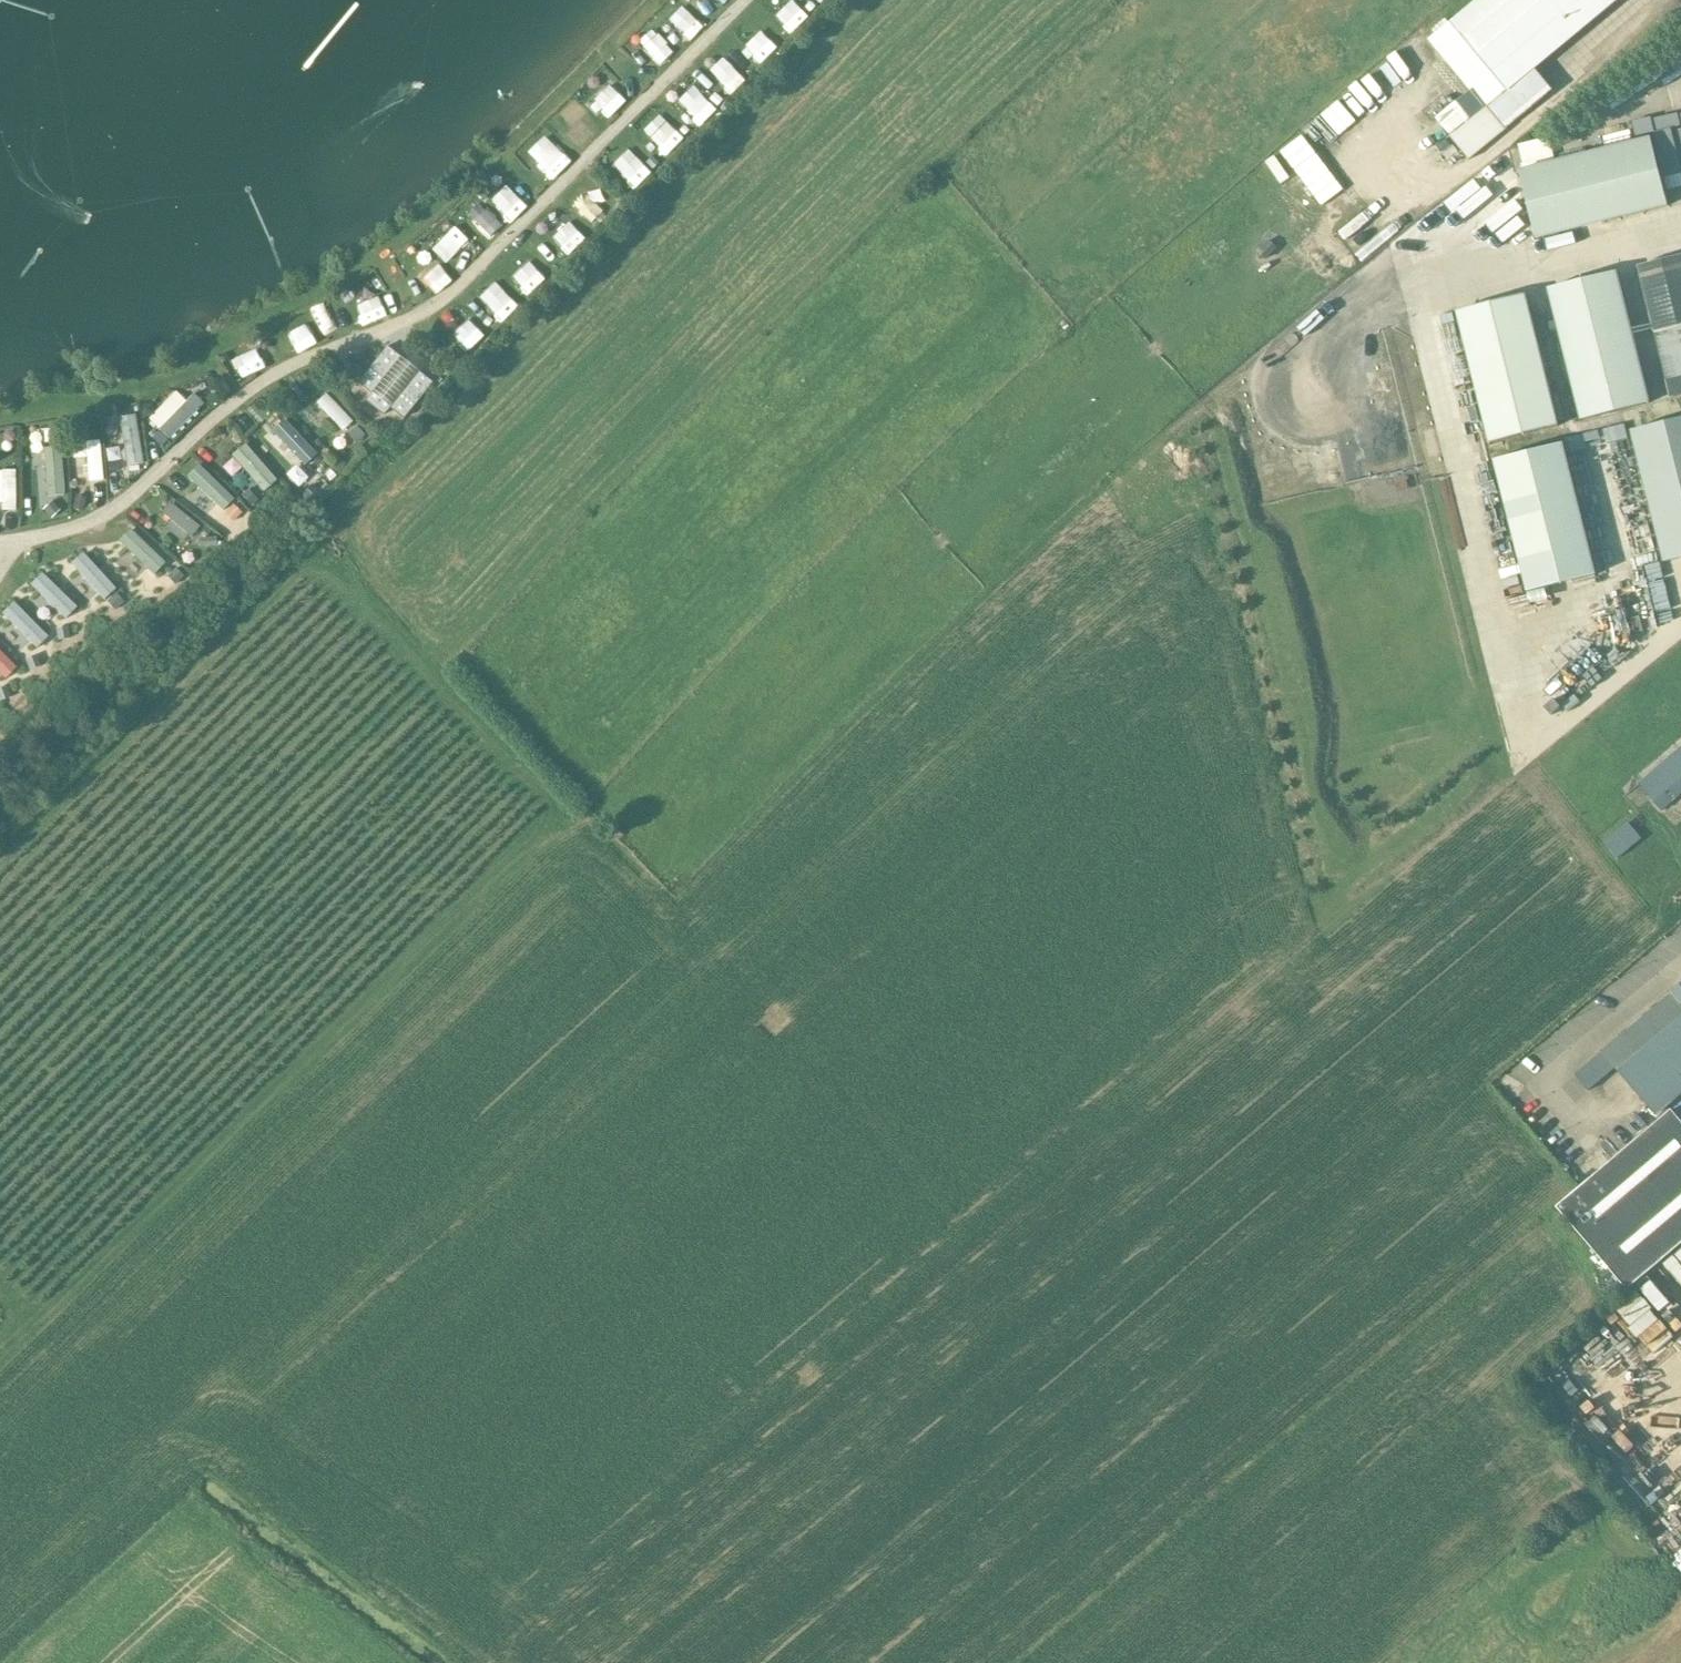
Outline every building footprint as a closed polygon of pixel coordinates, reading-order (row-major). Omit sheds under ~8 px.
[(792,32),(810,16),(796,0),(791,0),(776,13),(792,32)] [(1457,29),(1435,48),(1479,101),(1501,82),(1508,90),(1489,105),(1489,104),(1450,136),(1469,159),(1554,90),(1535,68),(1617,0),(1480,0),(1452,23),(1457,29)] [(763,62),(779,44),(760,28),(744,46),(763,62)] [(659,43),(642,54),(655,72),(672,60),(659,43)] [(713,74),(731,92),(745,78),(728,60),(713,74)] [(613,81),(601,90),(612,104),(624,95),(613,81)] [(699,124),(717,104),(699,87),(680,106),(699,124)] [(1532,140),(1535,161),(1556,159),(1553,137),(1532,140)] [(1523,168),(1539,236),(1671,206),(1655,138),(1523,168)] [(531,161),(551,181),(569,162),(550,142),(531,161)] [(612,162),(637,186),(654,168),(629,145),(612,162)] [(489,201),(508,221),(528,203),(509,183),(489,201)] [(1640,266),(1671,397),(1680,395),(1680,256),(1640,266)] [(440,267),(422,278),(429,288),(446,277),(440,267)] [(1649,403),(1619,271),(1551,286),(1581,419),(1649,403)] [(504,316),(518,302),(497,281),(483,294),(504,316)] [(362,324),(386,316),(379,295),(355,303),(362,324)] [(1459,312),(1491,441),(1555,426),(1524,296),(1459,312)] [(472,319),(452,337),(467,353),(487,336),(472,319)] [(267,333),(246,343),(255,361),(276,352),(267,333)] [(432,382),(387,346),(359,382),(372,392),(365,400),(384,415),(390,407),(404,418),(432,382)] [(179,385),(148,417),(170,438),(201,406),(179,385)] [(344,430),(354,420),(327,391),(316,401),(344,430)] [(138,414),(120,415),(124,464),(142,463),(138,414)] [(306,466),(320,448),(281,418),(267,436),(306,466)] [(1665,563),(1680,559),(1680,418),(1632,430),(1665,563)] [(89,481),(105,480),(101,438),(85,439),(89,481)] [(229,453),(264,491),(278,478),(243,441),(229,453)] [(63,445),(40,446),(42,512),(65,511),(63,445)] [(1496,460),(1528,590),(1592,574),(1561,445),(1496,460)] [(0,469),(0,503),(2,503),(2,510),(18,510),(16,468),(0,469)] [(222,509),(233,496),(204,469),(192,481),(222,509)] [(222,511),(235,521),(245,510),(232,499),(222,511)] [(187,538),(199,526),(173,501),(161,513),(187,538)] [(122,545),(153,574),(166,561),(135,532),(122,545)] [(107,598),(118,585),(79,552),(68,565),(107,598)] [(65,618),(76,608),(43,572),(32,583),(65,618)] [(11,601),(0,614),(38,646),(49,633),(11,601)] [(1609,604),(1565,615),(1574,647),(1617,636),(1609,604)] [(3,680),(17,667),(0,649),(0,678),(3,680)] [(1638,782),(1662,810),(1680,794),(1680,746),(1638,782)] [(1617,858),(1642,837),(1629,821),(1604,842),(1617,858)] [(1655,1113),(1680,1091),(1680,986),(1603,1051),(1655,1113)] [(1671,1111),(1557,1208),(1627,1291),(1680,1245),(1680,1122),(1671,1111)]
